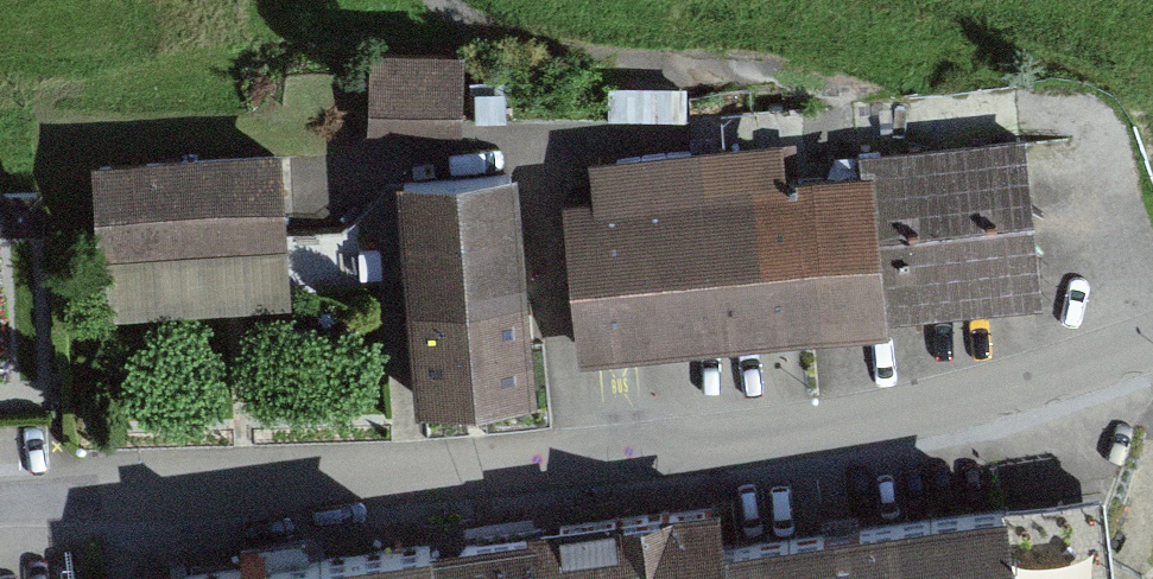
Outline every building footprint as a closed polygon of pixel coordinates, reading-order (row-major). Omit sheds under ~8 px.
[(460,147),(462,60),(369,59),(368,146),(460,147)] [(586,202),(556,205),(574,362),(1049,307),(1029,131),(775,160),(773,141),(582,163),(586,202)] [(280,142),(99,152),(108,308),(289,298),(280,142)] [(525,163),(394,175),(413,399),(545,388),(525,163)] [(713,534),(718,578),(1117,578),(1103,482),(713,534)] [(542,515),(550,578),(718,578),(713,534),(708,496),(542,515)] [(427,528),(434,578),(550,578),(542,515),(427,528)] [(136,578),(434,578),(427,528),(134,564),(136,578)]
